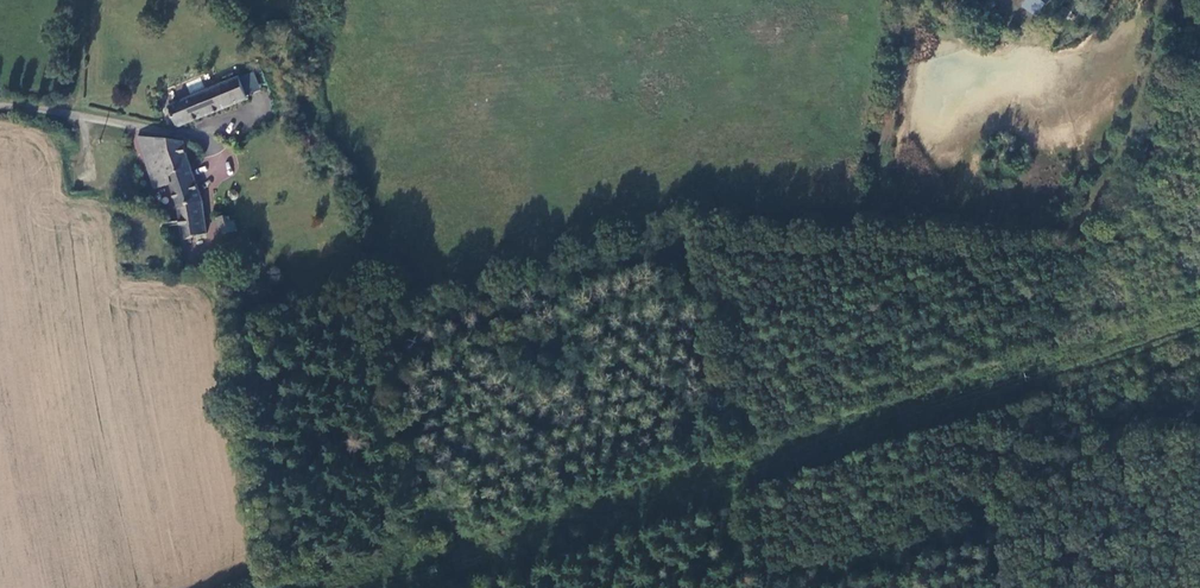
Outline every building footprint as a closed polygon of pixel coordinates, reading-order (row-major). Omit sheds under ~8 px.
[(1026,5),(1039,15),(1050,0),(1029,0),(1026,5)] [(248,94),(239,74),(171,105),(181,125),(248,94)] [(198,82),(188,85),(190,93),(201,90),(198,82)] [(203,203),(185,140),(138,137),(155,188),(172,183),(178,201),(184,236),(208,230),(203,203)] [(221,233),(226,232),(232,230),(229,214),(218,217),(221,233)]
